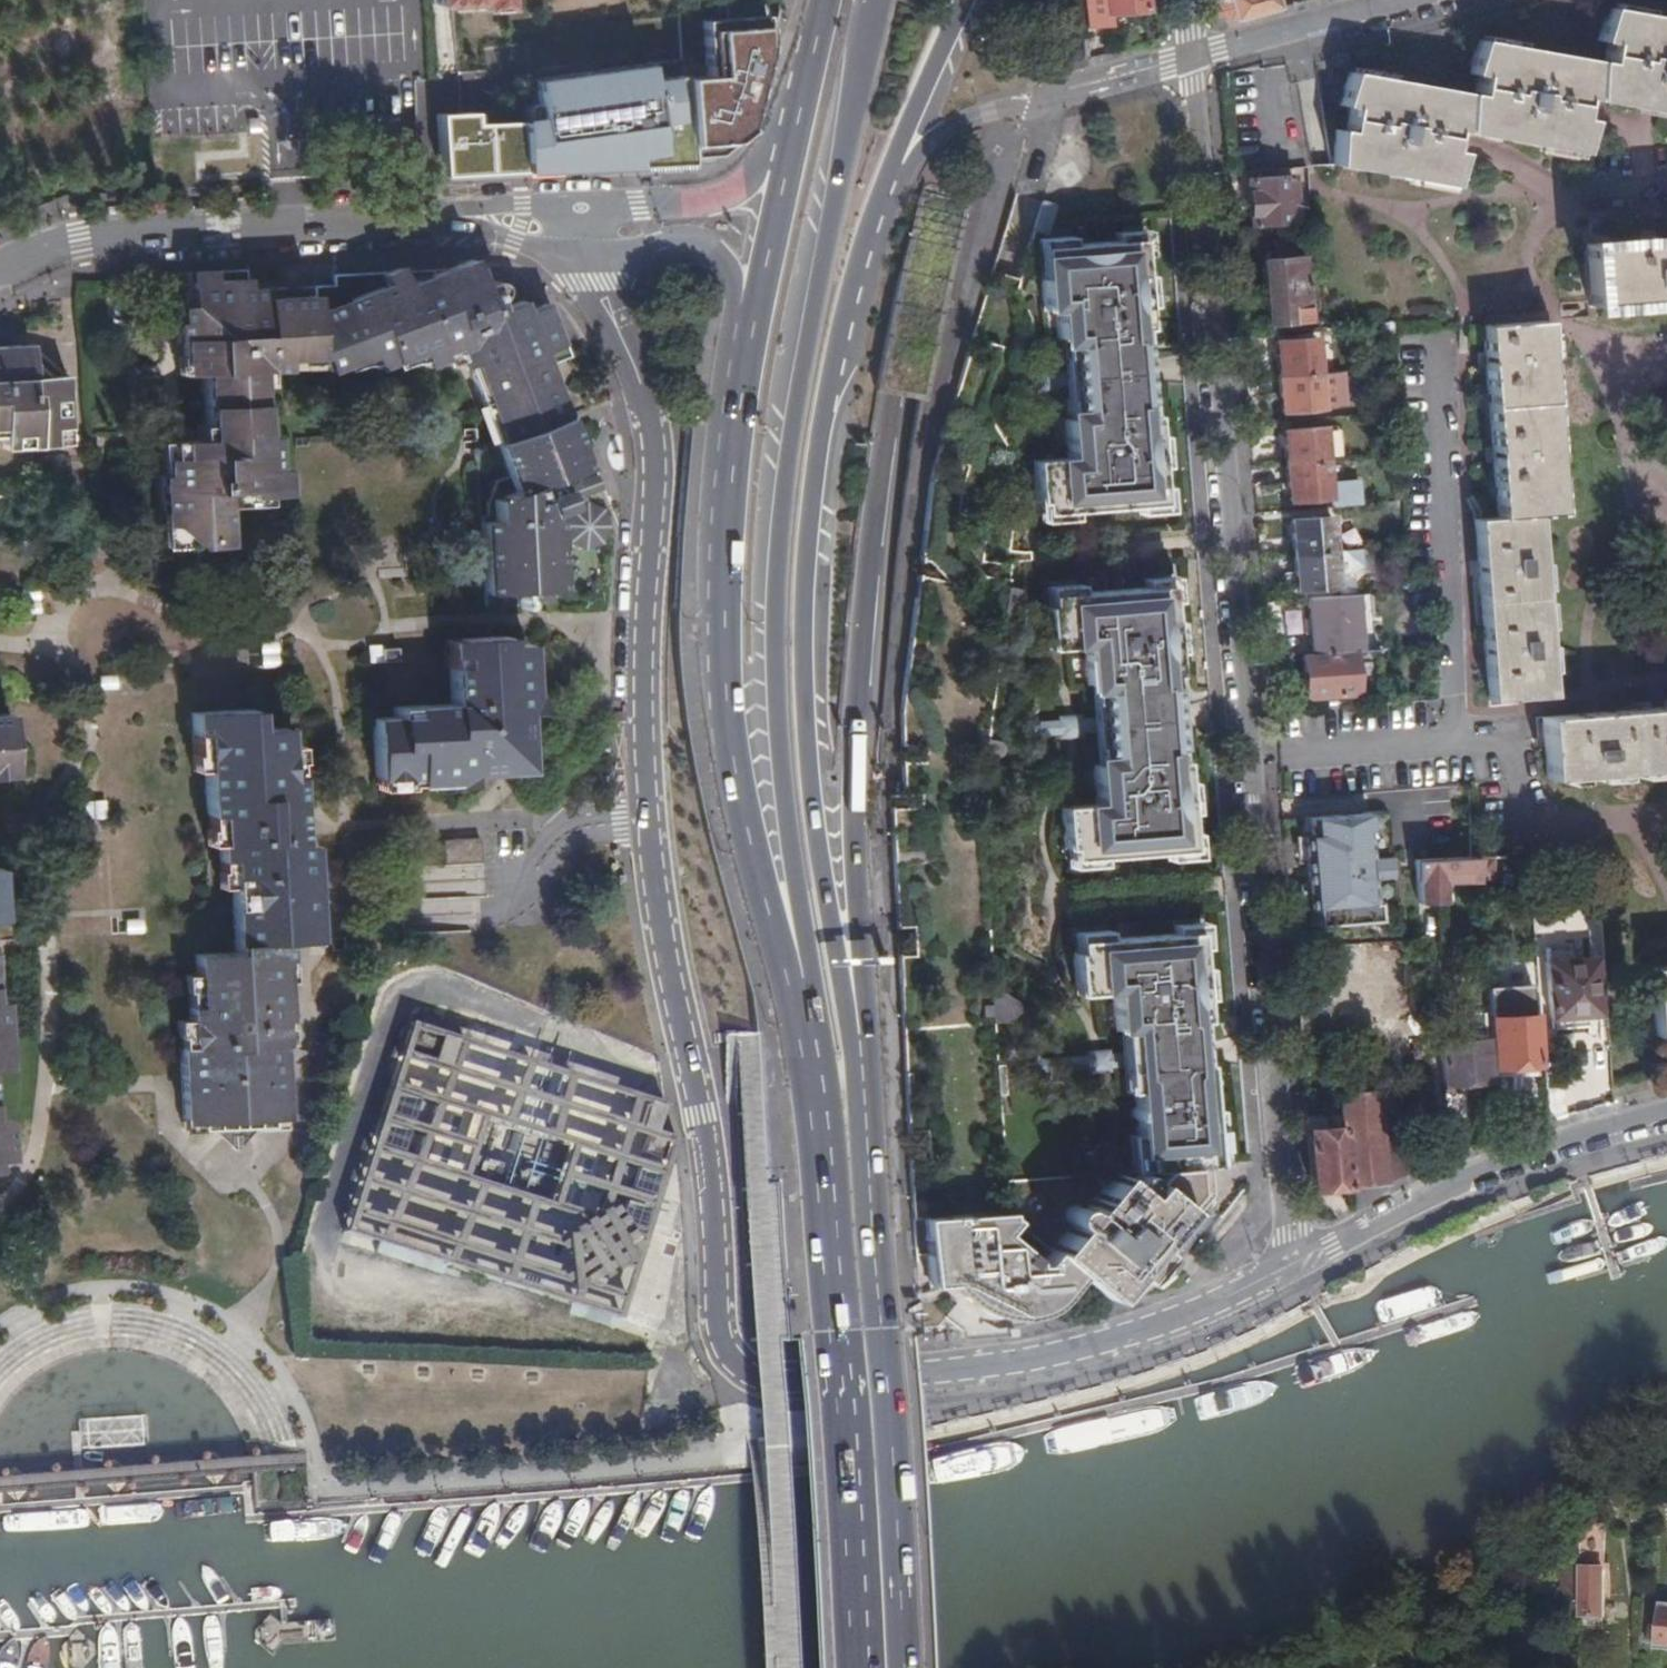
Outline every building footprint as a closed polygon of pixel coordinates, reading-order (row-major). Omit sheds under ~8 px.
[(1087,31),(1112,28),(1111,14),(1147,11),(1146,0),(1084,0),(1087,31)] [(1217,14),(1230,23),(1283,9),(1281,0),(1215,0),(1217,14)] [(1335,129),(1334,165),(1414,179),(1450,185),(1456,153),(1446,151),(1451,128),(1460,130),(1460,133),(1515,142),(1562,150),(1578,152),(1584,117),(1574,115),(1579,92),(1589,94),(1588,98),(1666,112),(1666,17),(1628,10),(1608,6),(1598,39),(1608,43),(1603,66),(1594,64),(1594,60),(1478,38),(1470,72),(1480,74),(1475,98),(1466,97),(1467,93),(1351,71),(1340,105),(1350,107),(1346,131),(1335,129)] [(758,22),(724,25),(727,74),(755,72),(754,53),(753,40),(759,40),(758,22)] [(691,45),(698,45),(698,53),(700,76),(727,74),(724,25),(689,27),(691,45)] [(441,158),(442,176),(495,173),(582,169),(611,168),(660,165),(692,163),(685,76),(683,61),(531,81),(536,118),(522,120),(523,122),(510,122),(509,111),(438,114),(439,127),(441,158)] [(685,76),(692,163),(710,161),(740,133),(751,107),(755,72),(727,74),(700,76),(685,76)] [(1294,176),(1248,180),(1252,228),(1297,224),(1294,176)] [(1057,207),(1044,204),(1036,231),(1049,235),(1057,207)] [(1586,244),(1590,307),(1666,301),(1666,238),(1586,244)] [(1269,323),(1308,319),(1302,240),(1276,242),(1277,259),(1264,260),(1269,323)] [(1148,332),(1141,241),(1051,249),(1054,281),(1043,282),(1046,312),(1057,311),(1060,340),(1063,340),(1072,340),(1078,422),(1069,422),(1066,422),(1069,461),(1034,463),(1037,504),(1051,503),(1052,514),(1159,507),(1154,419),(1149,420),(1143,332),(1148,332)] [(511,441),(568,420),(543,353),(564,346),(549,306),(528,313),(524,302),(502,310),(498,299),(500,298),(502,297),(503,294),(504,290),(504,287),(503,285),(502,283),(499,281),(497,280),(494,280),(491,280),(482,283),(476,269),(461,275),(457,268),(456,268),(457,271),(443,277),(440,270),(334,275),(335,285),(317,286),(321,368),(346,367),(345,362),(371,354),(375,365),(395,364),(394,360),(421,352),(424,363),(444,362),(443,357),(457,352),(461,361),(464,369),(468,367),(481,363),(487,378),(481,381),(489,404),(498,425),(504,423),(511,441)] [(167,474),(162,475),(164,510),(174,510),(175,526),(180,525),(181,547),(230,545),(228,508),(255,506),(254,492),(268,491),(269,495),(287,494),(286,470),(276,470),(274,437),(265,437),(262,385),(257,386),(256,372),(271,371),(321,368),(317,286),(250,289),(249,270),(189,273),(190,292),(196,292),(196,306),(176,306),(177,342),(178,342),(188,342),(189,374),(205,373),(209,439),(199,440),(199,457),(166,459),(167,474)] [(1546,321),(1483,326),(1499,518),(1539,515),(1561,513),(1553,404),(1546,321)] [(1317,338),(1278,342),(1280,377),(1320,374),(1317,338)] [(1072,340),(1063,340),(1069,422),(1078,422),(1072,340)] [(4,437),(4,449),(71,445),(68,378),(32,346),(0,348),(0,437),(4,437)] [(1283,412),(1322,408),(1320,374),(1280,377),(1283,412)] [(503,461),(568,437),(571,443),(577,446),(581,459),(579,465),(581,470),(586,469),(568,420),(511,441),(498,446),(503,461)] [(1324,428),(1285,431),(1288,466),(1327,463),(1324,428)] [(481,518),(486,608),(518,607),(518,604),(518,603),(520,601),(521,600),(523,600),(525,600),(527,601),(528,602),(529,604),(530,606),(554,605),(554,591),(553,551),(558,549),(571,544),(587,550),(603,544),(610,529),(604,513),(588,505),(585,497),(601,492),(596,478),(580,483),(576,472),(581,470),(579,465),(581,459),(577,446),(571,443),(568,437),(503,461),(509,477),(496,482),(491,493),(494,501),(487,503),(486,506),(487,517),(481,518)] [(1291,501),(1330,498),(1331,508),(1360,506),(1359,480),(1329,483),(1327,463),(1288,466),(1291,501)] [(1491,700),(1553,696),(1539,515),(1499,518),(1477,519),(1486,636),(1491,700)] [(1332,518),(1293,521),(1296,556),(1334,553),(1332,518)] [(1298,591),(1337,588),(1334,553),(1296,556),(1298,591)] [(1420,577),(1408,577),(1408,591),(1421,590),(1420,577)] [(1356,597),(1307,601),(1312,655),(1355,652),(1360,651),(1356,597)] [(1156,598),(1058,601),(1055,650),(1076,650),(1094,808),(1079,809),(1083,852),(1177,850),(1156,598)] [(394,718),(372,719),(376,778),(413,776),(414,784),(444,783),(444,775),(467,774),(481,773),(480,766),(501,766),(501,759),(497,756),(508,744),(512,748),(517,748),(516,725),(523,725),(523,712),(522,698),(530,697),(530,696),(527,644),(507,645),(506,637),(458,640),(460,666),(449,667),(449,669),(451,705),(393,708),(394,718)] [(458,640),(445,641),(446,669),(449,669),(449,667),(460,666),(458,640)] [(260,665),(278,666),(278,641),(261,641),(260,665)] [(1308,698),(1358,695),(1355,652),(1312,655),(1305,656),(1308,698)] [(530,697),(522,698),(523,712),(534,711),(533,695),(530,696),(530,697)] [(1544,717),(1548,779),(1589,776),(1666,770),(1666,707),(1584,714),(1544,717)] [(196,1007),(186,1007),(187,1021),(188,1048),(178,1049),(182,1119),(197,1119),(214,1134),(235,1152),(254,1131),(269,1115),(284,1114),(280,1044),(280,1043),(276,1043),(275,1029),(279,1030),(277,982),(282,982),(280,960),(286,959),(285,942),(284,936),(305,935),(303,912),(313,911),(311,873),(302,873),(300,847),(299,834),(293,834),(291,807),(298,806),(296,778),(287,778),(284,736),(283,730),(254,731),(253,711),(192,714),(193,734),(202,734),(204,771),(206,816),(216,816),(218,845),(219,862),(228,862),(229,888),(233,953),(193,955),(194,976),(196,1007)] [(14,775),(11,714),(0,714),(0,776),(14,775)] [(497,756),(501,759),(501,766),(480,766),(481,773),(525,771),(526,769),(523,725),(516,725),(517,748),(512,748),(508,744),(497,756)] [(202,734),(193,734),(195,772),(204,771),(202,734)] [(284,736),(287,778),(296,778),(296,764),(299,764),(298,748),(287,748),(286,736),(284,736)] [(467,774),(444,775),(444,783),(450,783),(450,786),(467,785),(467,774)] [(413,776),(376,778),(376,789),(407,788),(407,785),(414,784),(413,776)] [(1310,830),(1313,904),(1377,901),(1376,875),(1395,874),(1395,855),(1374,856),(1372,811),(1315,813),(1315,830),(1310,830)] [(216,816),(206,816),(208,846),(218,845),(216,816)] [(482,864),(481,839),(443,841),(444,866),(482,864)] [(313,847),(300,847),(302,873),(311,873),(310,863),(313,863),(313,847)] [(1475,858),(1417,861),(1418,881),(1420,906),(1445,905),(1444,883),(1479,881),(1478,860),(1475,860),(1475,858)] [(1494,859),(1478,860),(1479,881),(1496,880),(1494,859)] [(1395,862),(1396,882),(1418,881),(1417,861),(1395,862)] [(228,862),(219,862),(220,889),(229,888),(228,862)] [(313,911),(303,912),(305,935),(284,936),(285,942),(298,942),(298,946),(314,944),(313,911)] [(1148,1158),(1149,1174),(1158,1173),(1206,1168),(1205,1155),(1213,1154),(1206,1066),(1202,1067),(1200,1045),(1198,1023),(1203,1022),(1195,935),(1088,944),(1088,956),(1074,957),(1078,998),(1113,994),(1116,1033),(1130,1032),(1137,1109),(1133,1114),(1133,1120),(1139,1124),(1142,1159),(1148,1158)] [(1548,963),(1551,1020),(1599,1016),(1596,959),(1571,961),(1570,948),(1548,949),(1549,963),(1548,963)] [(286,959),(280,960),(282,982),(289,981),(289,966),(286,966),(286,959)] [(1649,968),(1655,1036),(1666,1035),(1666,966),(1649,968)] [(194,976),(184,976),(186,1007),(196,1007),(194,976)] [(279,1030),(275,1029),(276,1043),(280,1043),(280,1044),(288,1043),(287,1027),(284,1027),(282,982),(277,982),(279,1030)] [(1491,990),(1494,1069),(1497,1070),(1537,1067),(1539,1067),(1535,987),(1491,990)] [(1443,1045),(1445,1084),(1489,1081),(1486,1042),(1475,1042),(1475,1033),(1486,1032),(1485,1014),(1463,1016),(1464,1033),(1458,1034),(1455,1039),(1455,1044),(1443,1045)] [(1355,1018),(1356,1028),(1375,1027),(1374,1017),(1355,1018)] [(187,1021),(177,1021),(178,1049),(188,1048),(187,1021)] [(990,1022),(905,1029),(918,1329),(927,1328),(936,1328),(943,1318),(960,1332),(1024,1327),(1036,1325),(1045,1321),(1043,1311),(1054,1304),(1062,1297),(1077,1278),(1048,1253),(1006,1217),(990,1022)] [(536,1063),(409,1023),(343,1233),(433,1261),(619,1319),(675,1140),(663,1103),(536,1063)] [(1537,1067),(1497,1070),(1497,1078),(1538,1075),(1537,1067)] [(1415,1080),(1417,1102),(1433,1101),(1432,1078),(1415,1080)] [(1562,1088),(1547,1091),(1549,1122),(1565,1117),(1562,1088)] [(1343,1095),(1346,1129),(1351,1187),(1389,1183),(1382,1113),(1381,1092),(1343,1095)] [(1388,1112),(1382,1113),(1389,1183),(1408,1176),(1402,1097),(1387,1099),(1388,1112)] [(254,1131),(285,1130),(284,1114),(269,1115),(254,1131)] [(197,1119),(182,1119),(183,1135),(214,1134),(197,1119)] [(1346,1129),(1310,1131),(1315,1191),(1327,1190),(1351,1187),(1346,1129)] [(1117,1199),(1103,1188),(1083,1212),(1077,1210),(1073,1210),(1070,1212),(1068,1214),(1066,1217),(1065,1220),(1066,1224),(1069,1228),(1048,1253),(1077,1278),(1105,1302),(1120,1284),(1127,1276),(1136,1284),(1144,1274),(1152,1265),(1210,1196),(1209,1193),(1208,1172),(1207,1168),(1206,1168),(1158,1173),(1138,1196),(1127,1187),(1121,1187),(1121,1193),(1117,1199)] [(1116,1176),(1093,1178),(1103,1188),(1117,1199),(1121,1193),(1121,1187),(1127,1187),(1116,1176)] [(1160,1273),(1152,1265),(1144,1274),(1152,1282),(1160,1273)] [(1609,1526),(1585,1525),(1583,1617),(1607,1618),(1609,1526)] [(1660,1604),(1657,1650),(1666,1651),(1666,1604),(1660,1604)]
